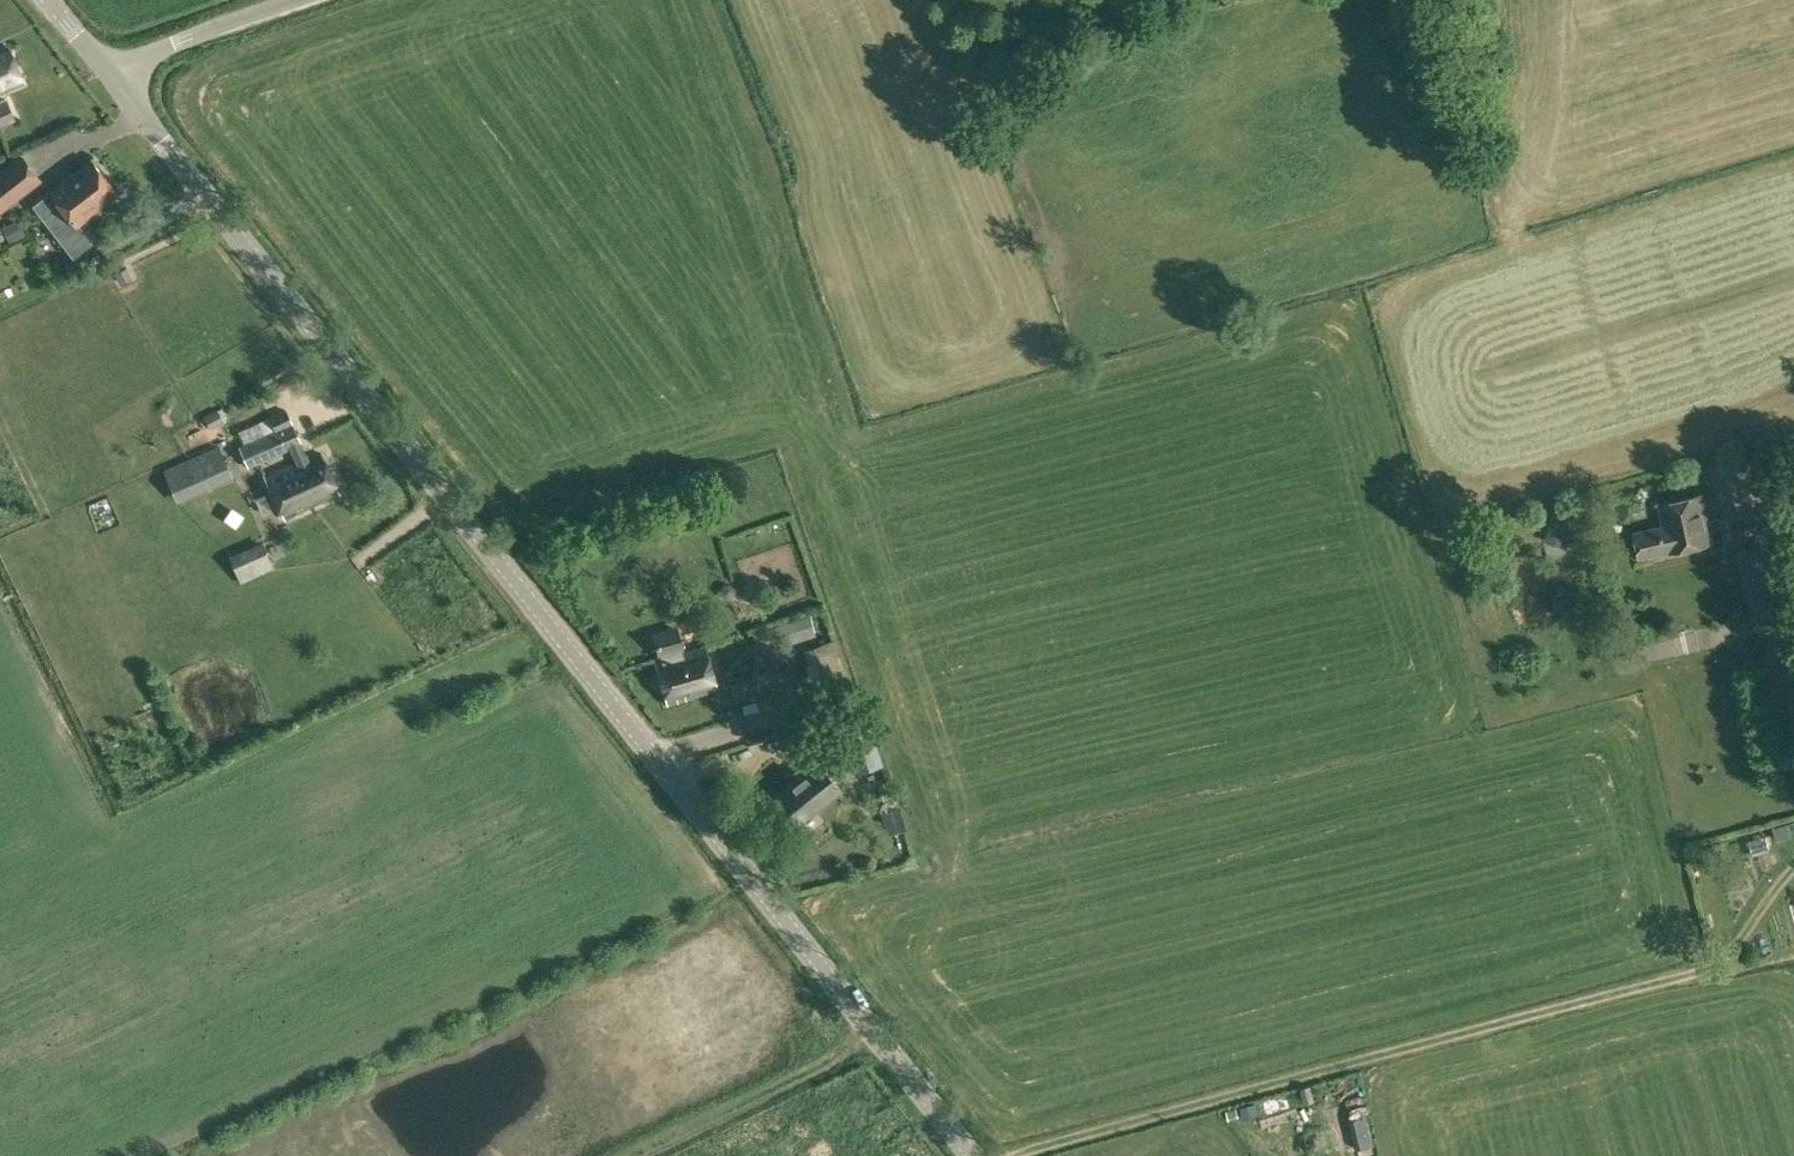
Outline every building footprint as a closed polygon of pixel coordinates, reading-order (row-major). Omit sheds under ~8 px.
[(25,83),(8,48),(0,51),(0,95),(25,83)] [(17,120),(8,101),(0,104),(0,128),(17,120)] [(41,180),(22,156),(0,173),(0,212),(41,180)] [(32,206),(74,259),(93,243),(78,224),(118,193),(92,159),(32,206)] [(4,223),(7,238),(22,236),(19,219),(4,223)] [(117,273),(121,282),(132,277),(127,268),(117,273)] [(243,447),(252,466),(261,462),(285,518),(340,495),(323,455),(309,460),(303,445),(304,444),(290,411),(274,418),(279,431),(243,447)] [(218,448),(210,452),(168,471),(182,504),(224,485),(233,481),(218,448)] [(1636,532),(1640,556),(1712,541),(1703,494),(1662,502),(1666,525),(1636,532)] [(1560,537),(1575,542),(1585,515),(1570,510),(1560,537)] [(271,565),(263,545),(229,560),(238,579),(271,565)] [(721,592),(725,598),(732,598),(735,592),(732,586),(725,586),(721,592)] [(815,634),(809,616),(792,622),(798,639),(815,634)] [(719,690),(706,646),(684,652),(678,629),(655,636),(661,659),(656,660),(668,704),(719,690)] [(805,649),(823,704),(853,694),(835,639),(805,649)] [(732,684),(736,699),(759,692),(754,677),(732,684)] [(838,718),(856,773),(884,764),(866,709),(838,718)] [(777,795),(800,824),(842,790),(819,761),(777,795)]
